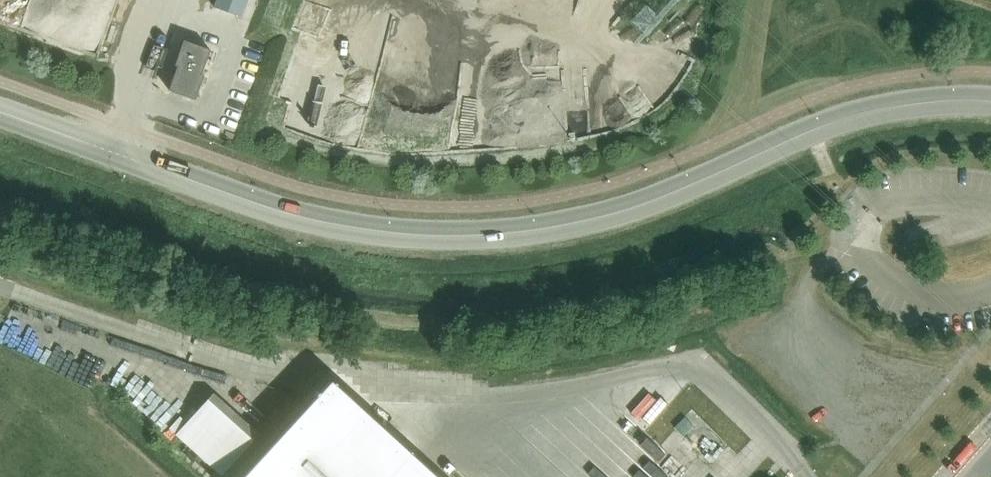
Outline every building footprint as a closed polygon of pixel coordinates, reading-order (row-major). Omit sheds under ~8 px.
[(258,0),(228,0),(224,10),(251,19),(258,0)] [(211,49),(184,40),(175,66),(178,67),(169,91),(196,100),(205,75),(202,74),(211,49)] [(244,476),(437,476),(332,381),(244,476)]
